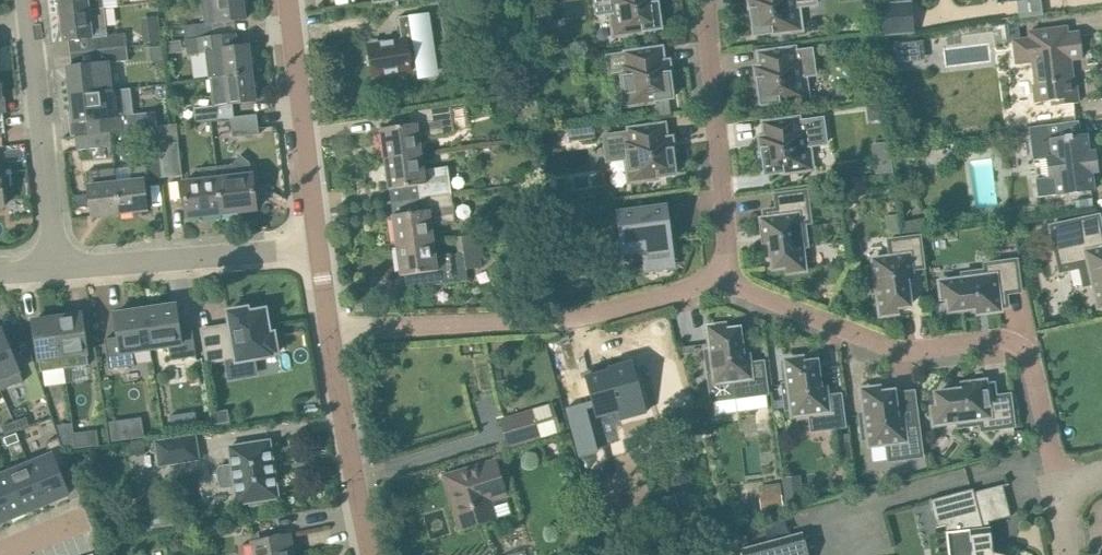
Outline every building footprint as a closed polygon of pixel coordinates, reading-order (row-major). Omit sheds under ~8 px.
[(61,13),(104,8),(103,0),(60,0),(61,13)] [(245,19),(243,0),(202,0),(205,23),(184,26),(186,40),(215,36),(213,23),(218,23),(245,19)] [(450,9),(469,5),(468,0),(449,0),(450,9)] [(599,14),(613,12),(616,34),(662,28),(658,1),(658,0),(597,0),(599,14)] [(757,6),(752,7),(755,34),(801,29),(798,6),(817,4),(816,0),(756,0),(757,6)] [(912,0),(880,3),(882,36),(915,34),(912,0)] [(99,50),(127,47),(126,33),(107,35),(104,8),(61,13),(65,41),(97,37),(99,50)] [(373,77),(411,71),(417,70),(419,79),(440,76),(430,12),(399,17),(402,39),(369,44),(373,77)] [(1019,22),(1005,23),(1008,41),(1013,40),(1016,63),(1032,61),(1036,84),(1033,85),(1036,103),(1051,101),(1061,100),(1062,105),(1079,102),(1076,76),(1073,77),(1071,59),(1083,58),(1080,32),(1068,33),(1064,34),(1063,29),(1067,28),(1067,27),(1038,30),(1039,37),(1028,38),(1021,39),(1019,22)] [(160,32),(145,34),(146,43),(161,41),(160,32)] [(215,36),(186,40),(186,41),(187,41),(188,44),(189,53),(208,51),(210,70),(209,71),(209,78),(210,79),(213,78),(252,74),(248,45),(239,47),(237,34),(215,36)] [(165,42),(167,54),(182,52),(180,40),(165,42)] [(905,62),(903,43),(894,44),(896,63),(905,62)] [(71,95),(113,90),(110,63),(129,60),(127,47),(99,50),(100,64),(68,67),(71,95)] [(609,56),(611,72),(623,70),(628,104),(656,100),(658,109),(675,107),(674,98),(670,70),(669,62),(663,63),(661,49),(609,56)] [(764,76),(759,77),(763,104),(808,98),(805,75),(816,74),(812,49),(795,52),(794,49),(761,54),(763,68),(764,76)] [(216,105),(194,108),(196,122),(230,118),(234,117),(233,104),(255,101),(252,74),(213,78),(216,105)] [(113,90),(71,95),(73,112),(74,123),(98,120),(100,120),(101,133),(110,132),(137,129),(135,115),(134,115),(131,88),(113,90)] [(889,120),(887,103),(866,105),(868,122),(889,120)] [(420,138),(455,134),(451,107),(407,112),(409,125),(381,129),(385,160),(422,154),(420,138)] [(230,118),(233,137),(259,134),(257,114),(234,117),(230,118)] [(799,122),(799,119),(765,124),(768,146),(763,147),(767,174),(812,168),(809,145),(828,143),(825,118),(799,122)] [(1088,134),(1081,135),(1079,121),(1029,127),(1033,160),(1047,158),(1050,177),(1036,179),(1038,197),(1095,190),(1093,173),(1098,172),(1098,171),(1095,171),(1093,152),(1096,152),(1095,150),(1090,151),(1088,134)] [(160,151),(163,178),(183,175),(177,124),(157,126),(160,151)] [(594,125),(584,126),(586,139),(595,138),(594,125)] [(666,140),(664,125),(631,130),(631,133),(605,136),(609,161),(628,158),(631,181),(677,174),(672,139),(666,140)] [(112,146),(110,132),(101,133),(76,136),(77,150),(112,146)] [(921,149),(904,152),(905,164),(923,162),(921,149)] [(117,181),(116,181),(119,213),(148,210),(144,180),(163,178),(160,151),(148,152),(146,152),(147,165),(131,167),(132,179),(117,181)] [(419,198),(451,194),(448,168),(424,171),(422,154),(385,160),(389,189),(418,186),(419,198)] [(253,175),(252,175),(251,164),(240,156),(232,164),(216,166),(222,213),(257,209),(253,175)] [(893,173),(893,165),(874,167),(875,175),(893,173)] [(187,217),(222,213),(216,166),(198,168),(199,181),(183,183),(187,217)] [(114,168),(87,171),(89,186),(88,186),(91,212),(92,216),(119,213),(116,181),(114,169),(114,168)] [(772,242),(775,268),(787,267),(787,272),(805,270),(802,247),(808,246),(805,223),(811,222),(807,191),(776,195),(778,209),(765,211),(766,220),(763,220),(766,243),(772,242)] [(397,246),(433,241),(431,224),(454,222),(451,194),(419,198),(421,212),(393,215),(397,246)] [(674,261),(667,206),(618,213),(621,243),(642,240),(645,265),(674,261)] [(570,210),(556,212),(558,228),(572,226),(570,210)] [(900,235),(898,214),(886,216),(888,236),(900,235)] [(1051,226),(1060,267),(1084,262),(1089,284),(1095,283),(1100,306),(1101,305),(1101,228),(1099,215),(1051,226)] [(902,222),(903,234),(923,232),(921,219),(902,222)] [(468,280),(467,270),(483,268),(481,257),(485,256),(483,246),(480,247),(478,234),(456,237),(458,254),(436,257),(433,241),(397,246),(401,276),(430,272),(431,285),(468,280)] [(876,267),(869,268),(873,292),(879,291),(882,314),(899,312),(898,307),(910,305),(907,279),(905,270),(911,269),(925,267),(921,236),(889,240),(892,258),(875,260),(876,267)] [(964,280),(941,283),(943,300),(949,299),(950,311),(976,307),(985,306),(986,312),(1000,310),(999,307),(1008,306),(1006,293),(1021,291),(1017,260),(985,264),(986,271),(963,274),(964,280)] [(560,292),(558,279),(545,281),(546,294),(560,292)] [(145,305),(151,349),(169,347),(171,360),(197,357),(192,326),(179,328),(176,305),(162,307),(162,302),(145,305)] [(151,349),(145,305),(128,307),(129,312),(115,314),(119,337),(105,339),(110,369),(135,366),(133,352),(151,349)] [(207,363),(236,358),(237,362),(274,356),(273,353),(278,353),(274,333),(270,334),(266,310),(248,313),(248,308),(228,312),(231,327),(202,332),(207,363)] [(58,318),(65,368),(89,365),(82,314),(58,318)] [(41,372),(65,368),(58,318),(34,321),(41,372)] [(728,330),(727,325),(710,327),(713,350),(706,351),(710,376),(716,375),(717,382),(734,379),(736,397),(768,393),(764,362),(749,364),(748,354),(742,355),(739,329),(728,330)] [(0,330),(0,388),(2,392),(24,382),(0,330)] [(804,358),(787,361),(790,383),(784,384),(787,409),(793,408),(794,415),(811,412),(814,430),(845,426),(841,395),(827,397),(825,387),(820,388),(817,362),(805,363),(804,358)] [(613,368),(586,376),(598,415),(619,409),(621,417),(646,410),(631,360),(612,365),(613,368)] [(983,430),(1014,426),(1010,395),(996,397),(994,384),(985,385),(985,382),(962,385),(963,390),(937,394),(938,405),(933,406),(936,423),(958,420),(959,426),(982,423),(983,430)] [(897,418),(894,392),(882,393),(881,388),(864,390),(867,413),(861,414),(864,438),(870,438),(871,444),(888,442),(890,460),(922,456),(918,425),(904,427),(902,417),(897,418)] [(510,444),(560,429),(553,405),(552,403),(502,419),(510,444)] [(581,454),(598,449),(584,403),(567,409),(581,454)] [(212,426),(231,423),(229,409),(210,412),(212,426)] [(27,417),(14,421),(17,429),(30,425),(27,417)] [(139,417),(108,419),(109,438),(140,436),(139,417)] [(13,421),(2,425),(5,433),(17,429),(13,421)] [(75,433),(77,448),(100,445),(98,430),(75,433)] [(5,438),(8,446),(20,441),(17,433),(5,438)] [(77,448),(75,433),(61,435),(66,449),(77,448)] [(200,460),(196,435),(154,441),(158,467),(200,460)] [(69,466),(59,438),(46,443),(49,450),(27,459),(46,504),(69,494),(59,470),(69,466)] [(128,444),(130,456),(146,453),(145,441),(128,444)] [(219,487),(223,489),(236,487),(238,504),(250,502),(250,506),(268,503),(267,499),(279,498),(270,441),(230,447),(232,464),(220,466),(217,470),(219,487)] [(28,465),(8,473),(24,513),(46,504),(27,459),(26,460),(28,465)] [(462,528),(495,518),(489,499),(506,493),(496,460),(454,474),(457,484),(449,487),(462,528)] [(0,476),(0,516),(2,522),(24,513),(8,473),(0,476)] [(805,507),(802,477),(782,479),(783,484),(786,509),(805,507)] [(994,553),(991,527),(990,527),(989,522),(1011,516),(1003,486),(1009,484),(1009,483),(988,489),(975,492),(973,488),(930,500),(937,528),(946,525),(947,532),(949,554),(1004,554),(994,553)] [(786,509),(783,484),(760,487),(763,511),(786,509)] [(140,517),(142,534),(154,532),(151,515),(140,517)] [(803,532),(742,548),(743,554),(809,554),(803,532)] [(253,543),(255,554),(292,554),(293,554),(289,535),(253,543)]
